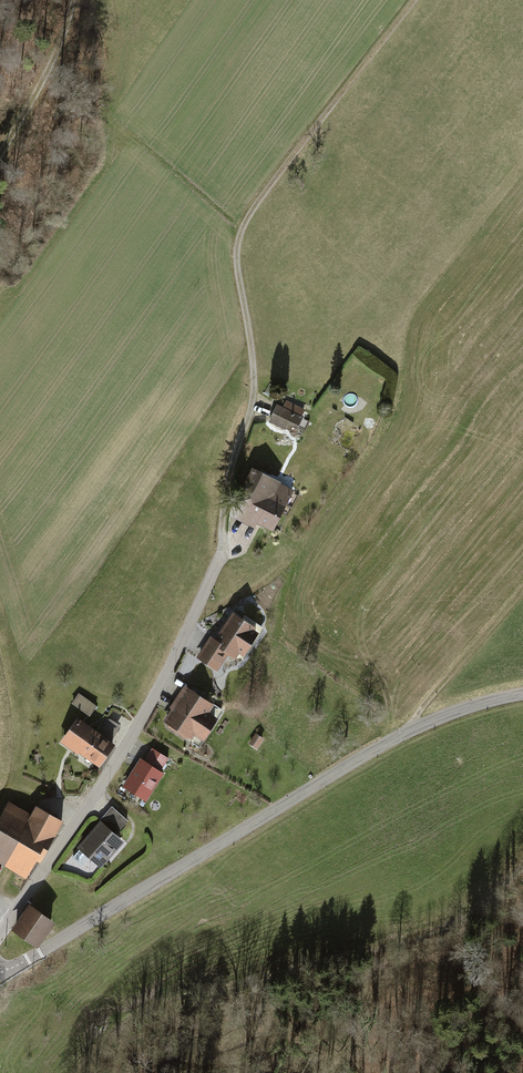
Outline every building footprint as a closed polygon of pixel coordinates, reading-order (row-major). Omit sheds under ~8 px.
[(276,406),(269,422),(285,430),(287,425),(297,429),(302,418),(276,406)] [(258,521),(272,529),(293,488),(252,468),(229,514),(255,527),(258,521)] [(256,626),(231,612),(215,638),(222,642),(219,647),(229,653),(236,658),(239,653),(244,656),(258,632),(254,629),(256,626)] [(218,671),(229,653),(219,647),(222,642),(215,638),(210,635),(197,658),(218,671)] [(214,705),(184,686),(169,709),(171,711),(162,724),(190,742),(194,736),(202,742),(217,719),(208,714),(214,705)] [(77,693),(70,704),(87,715),(94,705),(77,693)] [(120,726),(105,717),(96,733),(111,743),(120,726)] [(76,719),(60,742),(98,768),(113,745),(111,743),(96,733),(76,719)] [(263,740),(256,735),(249,744),(257,749),(263,740)] [(143,762),(159,772),(167,759),(151,749),(143,762)] [(139,759),(122,787),(146,801),(163,774),(159,772),(143,762),(139,759)] [(4,865),(31,814),(7,802),(0,815),(0,863),(4,865)] [(36,805),(31,814),(4,865),(30,879),(63,819),(36,805)] [(100,820),(116,834),(128,821),(111,807),(100,820)] [(90,858),(100,866),(123,841),(116,834),(100,820),(77,846),(80,849),(72,858),(82,867),(90,858)] [(30,903),(13,927),(36,944),(53,920),(30,903)]
